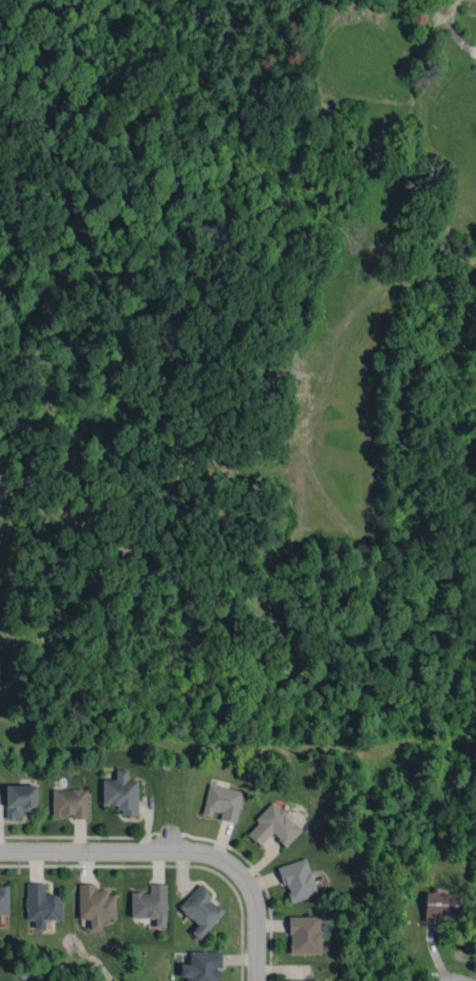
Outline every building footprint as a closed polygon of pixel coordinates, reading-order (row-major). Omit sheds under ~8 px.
[(428,2),(414,0),(411,21),(425,23),(428,2)] [(102,780),(102,806),(121,806),(121,815),(137,815),(137,780),(127,779),(127,769),(116,769),(116,780),(102,780)] [(236,823),(242,790),(208,784),(203,813),(217,815),(216,819),(236,823)] [(37,811),(36,785),(5,785),(6,818),(23,817),(23,811),(37,811)] [(52,789),(52,816),(72,816),(72,818),(88,818),(87,789),(52,789)] [(285,845),(301,828),(272,801),(255,819),(258,822),(247,833),(260,845),(272,833),(285,845)] [(278,866),(290,903),(317,894),(306,857),(278,866)] [(45,920),(62,919),(62,895),(45,895),(45,882),(26,883),(27,920),(34,919),(35,929),(45,929),(45,920)] [(115,918),(115,894),(107,894),(107,889),(95,889),(95,884),(78,884),(79,919),(90,919),(90,930),(101,930),(101,919),(115,918)] [(166,884),(149,884),(149,892),(131,892),(130,917),(155,917),(155,927),(166,927),(166,884)] [(178,907),(198,925),(190,932),(198,939),(225,910),(198,885),(178,907)] [(442,922),(442,914),(459,915),(459,893),(425,892),(424,921),(442,922)] [(289,954),(320,953),(319,916),(289,916),(289,954)] [(217,967),(221,967),(220,951),(189,951),(189,963),(180,964),(180,976),(186,976),(186,980),(218,980),(217,967)]
